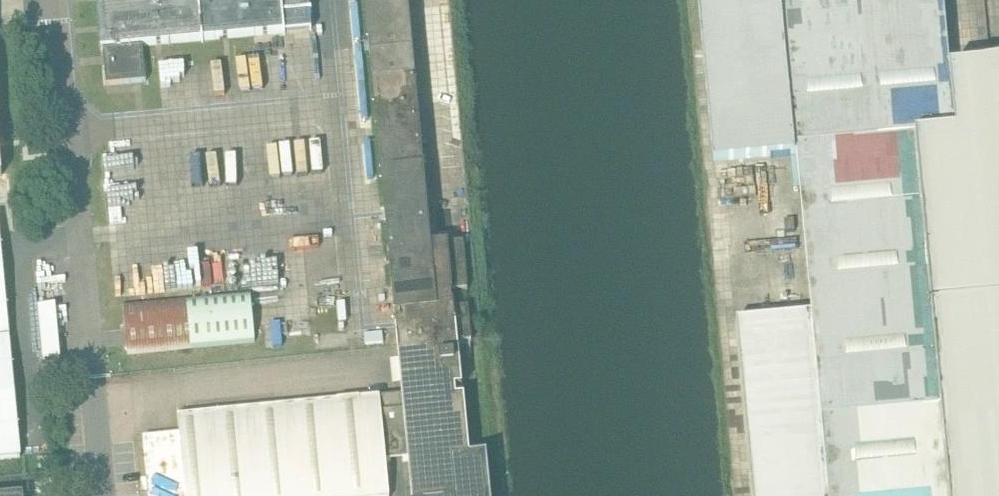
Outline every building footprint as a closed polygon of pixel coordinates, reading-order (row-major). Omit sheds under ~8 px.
[(312,29),(309,0),(96,0),(101,49),(312,29)] [(140,438),(144,482),(147,481),(149,495),(146,495),(389,495),(386,461),(409,459),(412,495),(491,495),(487,453),(469,455),(459,342),(471,341),(468,305),(453,306),(452,290),(467,289),(462,242),(433,245),(410,0),(365,0),(403,394),(298,404),(297,396),(280,397),(279,392),(238,395),(240,409),(178,415),(180,434),(140,438)] [(714,164),(797,156),(812,314),(736,321),(753,495),(998,495),(998,65),(950,69),(944,0),(698,0),(714,164)] [(441,7),(425,9),(437,137),(453,136),(441,7)] [(20,457),(0,241),(0,459),(20,457)] [(250,291),(123,303),(128,353),(255,341),(250,291)] [(43,361),(60,360),(58,305),(41,306),(43,361)] [(349,347),(347,330),(315,333),(316,350),(349,347)]
